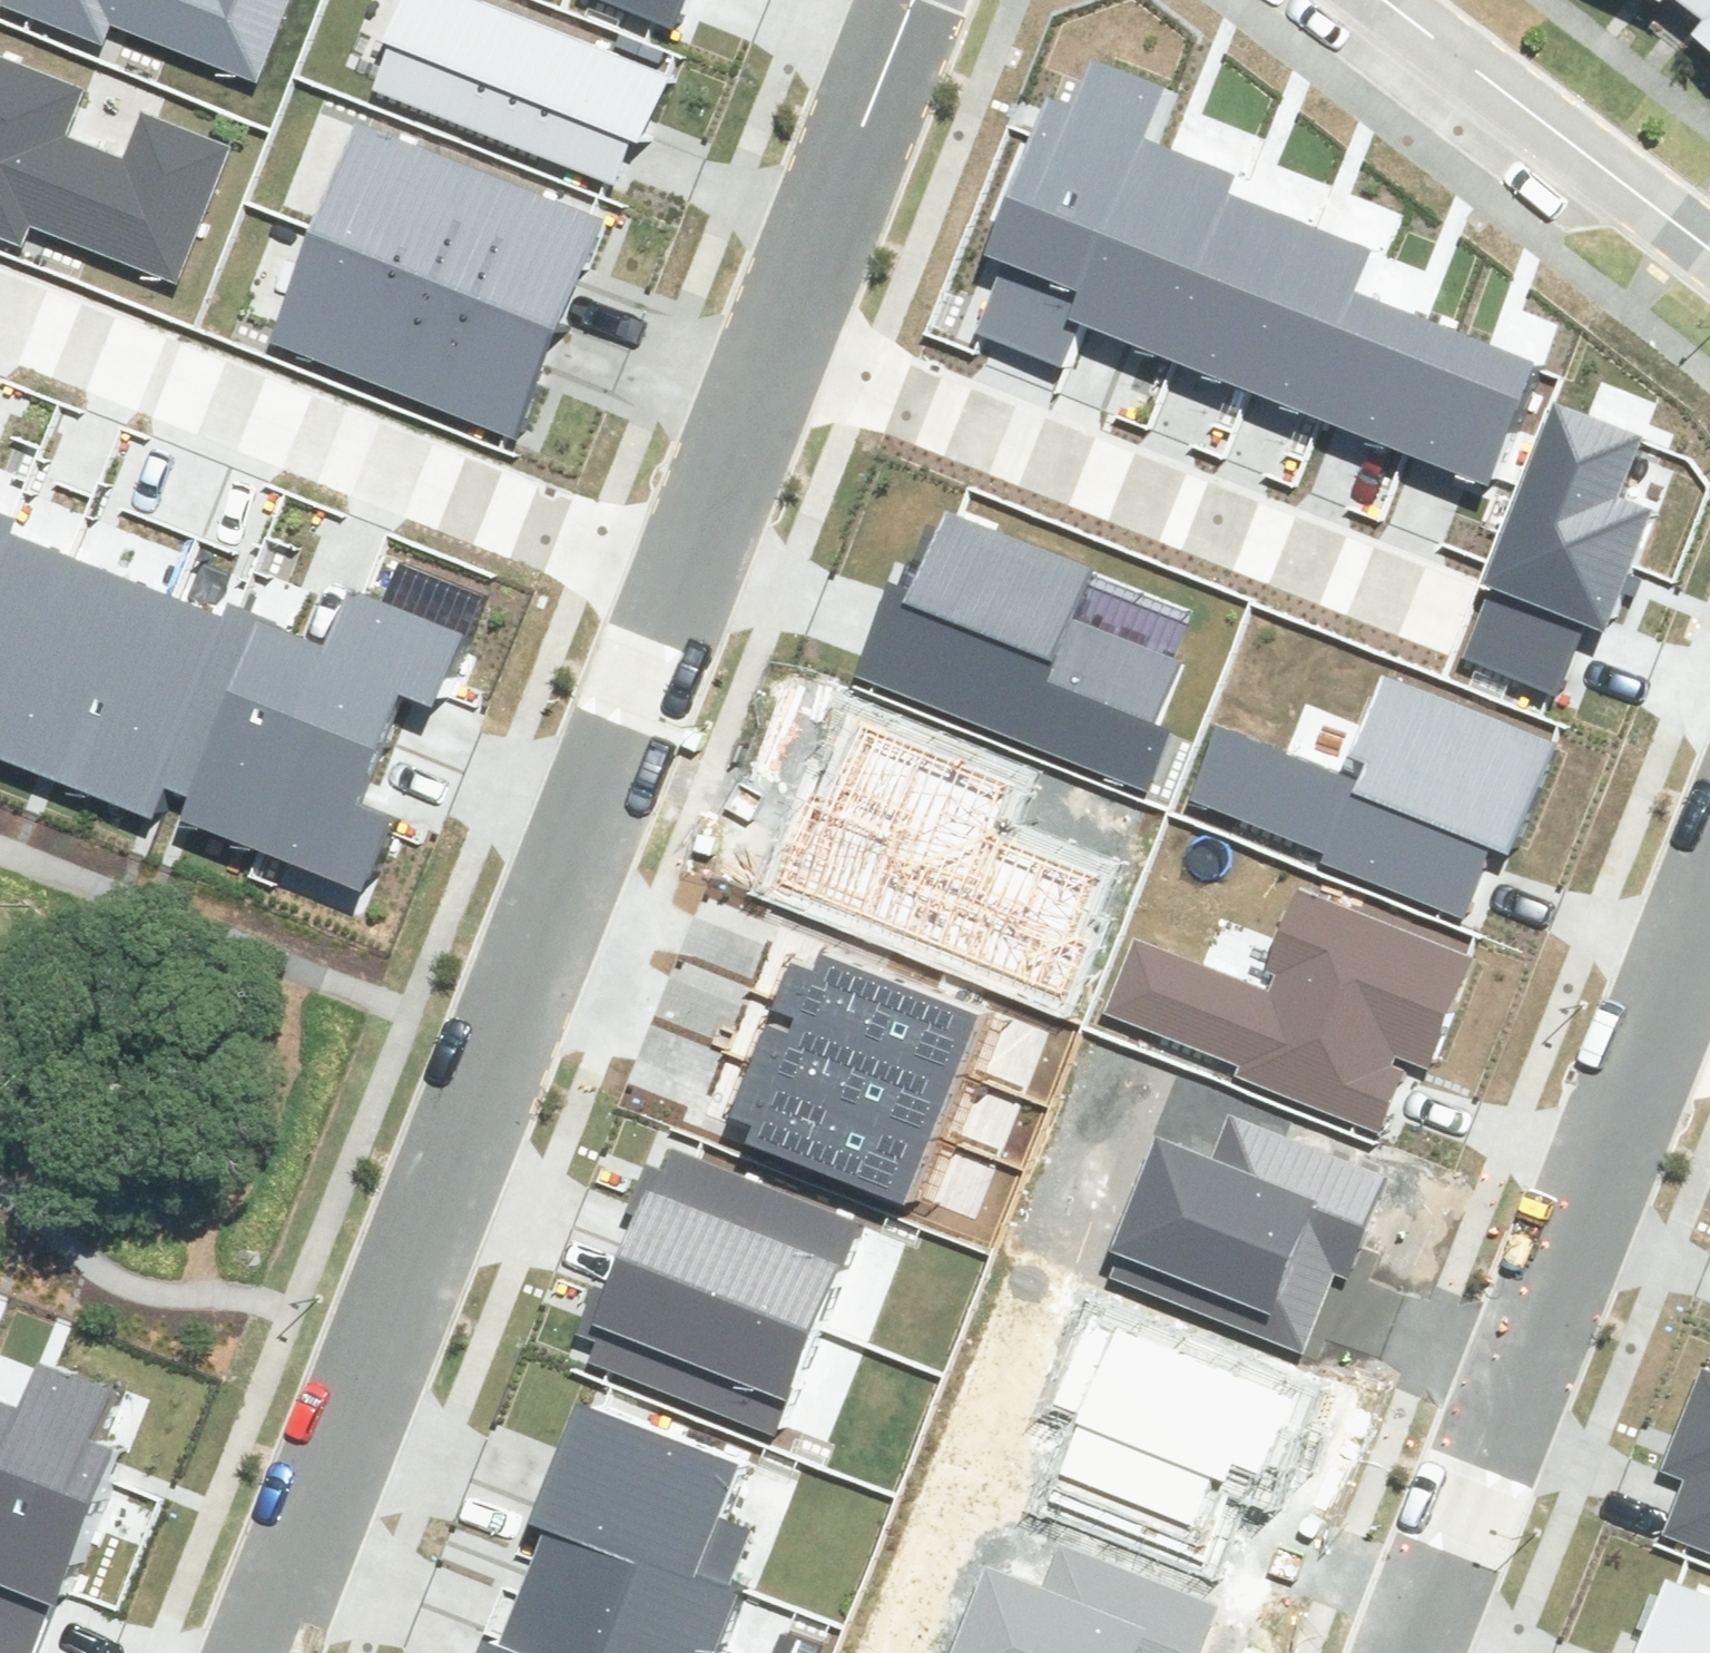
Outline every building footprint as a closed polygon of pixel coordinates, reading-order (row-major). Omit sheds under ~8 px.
[(271,75),(299,0),(65,0),(271,75)] [(397,86),(634,180),(674,80),(471,0),(431,0),(397,86)] [(676,24),(686,0),(615,0),(676,24)] [(209,271),(250,147),(159,116),(142,168),(75,146),(102,65),(0,31),(0,201),(209,271)] [(1155,137),(1169,100),(1102,75),(1082,129),(1046,115),(989,262),(1007,269),(982,335),(1067,368),(1091,304),(1155,137)] [(353,122),(310,233),(555,329),(599,220),(353,122)] [(1155,137),(1091,304),(1155,329),(1211,189),(1221,164),(1155,137)] [(1211,189),(1155,329),(1145,356),(1231,389),(1295,222),(1211,189)] [(1363,248),(1295,222),(1231,389),(1299,416),(1345,296),(1363,248)] [(310,233),(267,342),(512,438),(555,329),(310,233)] [(1437,332),(1345,296),(1299,416),(1391,451),(1437,332)] [(1437,332),(1391,451),(1477,485),(1524,365),(1437,332)] [(1492,579),(1460,659),(1551,695),(1579,626),(1600,634),(1647,514),(1610,500),(1636,435),(1554,402),(1485,576),(1492,579)] [(901,569),(860,676),(1146,786),(1196,657),(1085,615),(1102,571),(948,512),(922,577),(901,569)] [(0,520),(0,754),(75,565),(9,537),(14,525),(0,520)] [(75,565),(0,754),(0,758),(78,789),(155,596),(75,565)] [(236,685),(382,743),(404,688),(440,702),(470,628),(345,578),(321,639),(264,616),(236,685)] [(218,621),(155,596),(78,789),(152,817),(162,790),(188,801),(236,685),(264,616),(226,601),(218,621)] [(1222,722),(1197,791),(1322,838),(1314,860),(1455,912),(1482,838),(1511,848),(1551,740),(1392,682),(1358,772),(1222,722)] [(181,820),(368,892),(398,814),(361,800),(382,743),(236,685),(188,801),(181,820)] [(815,794),(779,881),(1064,996),(1110,884),(995,838),(1015,790),(859,727),(829,800),(815,794)] [(1133,937),(1105,1011),(1240,1061),(1235,1073),(1372,1124),(1400,1051),(1428,1062),(1468,956),(1293,891),(1258,983),(1133,937)] [(773,1009),(795,1017),(955,1079),(979,1016),(819,953),(812,971),(791,963),(773,1009)] [(766,1024),(750,1066),(933,1136),(955,1079),(795,1017),(788,1033),(766,1024)] [(731,1115),(755,1124),(747,1145),(906,1206),(933,1136),(750,1066),(731,1115)] [(1164,1138),(1108,1282),(1307,1359),(1378,1179),(1245,1127),(1230,1164),(1164,1138)] [(638,1215),(622,1256),(818,1330),(839,1269),(846,1272),(864,1225),(668,1150),(660,1171),(646,1166),(629,1212),(638,1215)] [(595,1288),(579,1332),(594,1338),(584,1367),(776,1440),(818,1330),(622,1256),(608,1293),(595,1288)] [(1077,1416),(1049,1486),(1203,1550),(1233,1478),(1276,1496),(1314,1403),(1088,1310),(1049,1405),(1077,1416)] [(44,1373),(0,1354),(0,1487),(44,1373)] [(44,1373),(0,1487),(0,1652),(36,1652),(116,1446),(84,1434),(100,1394),(44,1373)] [(1679,1450),(1706,1462),(1684,1515),(1709,1526),(1709,1379),(1679,1450)] [(532,1521),(544,1526),(726,1595),(751,1531),(718,1518),(738,1467),(578,1404),(532,1521)] [(521,1585),(701,1652),(711,1652),(733,1598),(726,1595),(544,1526),(521,1585)] [(941,1652),(1199,1652),(1216,1610),(1061,1548),(1044,1591),(977,1564),(941,1652)] [(1615,1652),(1709,1652),(1709,1596),(1645,1572),(1615,1652)] [(496,1652),(498,1652),(701,1652),(521,1585),(496,1652)]
